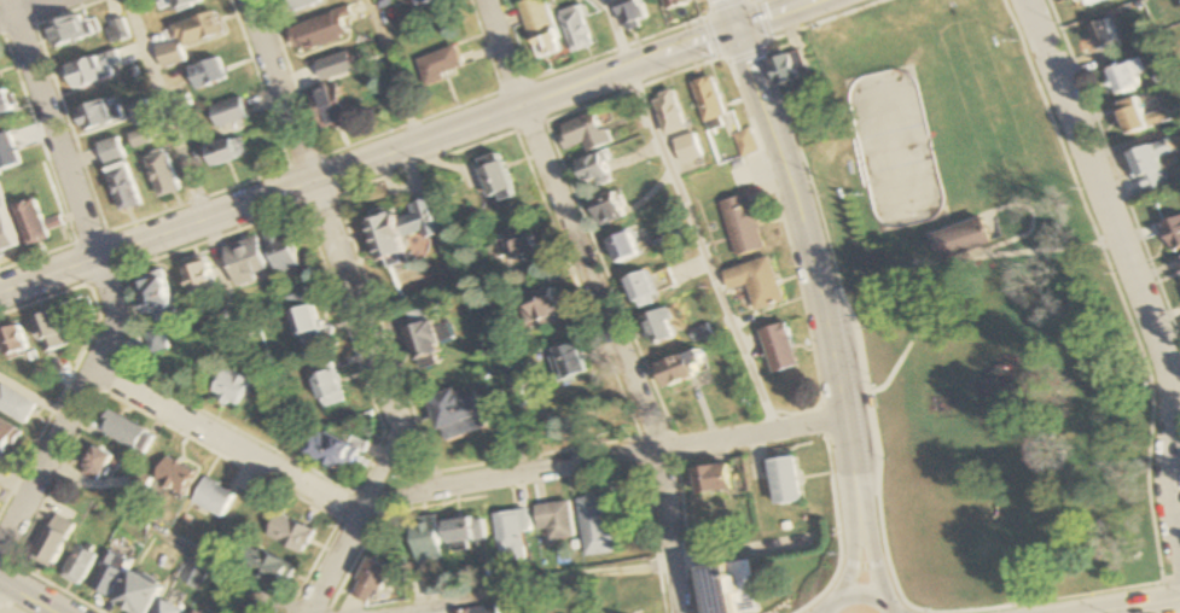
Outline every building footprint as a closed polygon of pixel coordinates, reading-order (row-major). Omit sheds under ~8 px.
[(931,234),(940,258),(990,241),(982,216),(931,234)] [(870,395),(872,405),(879,404),(878,393),(870,395)] [(708,612),(734,612),(761,612),(754,560),(698,568),(708,612)]
